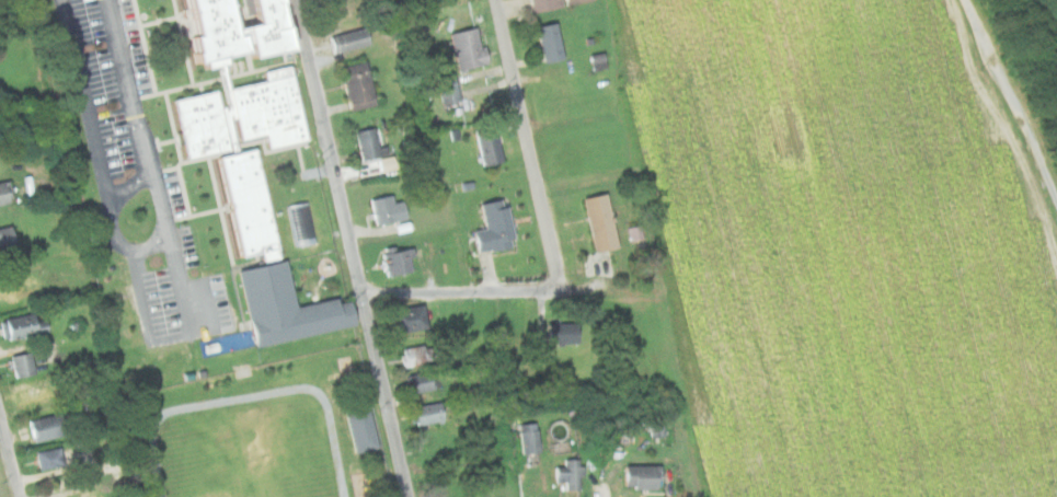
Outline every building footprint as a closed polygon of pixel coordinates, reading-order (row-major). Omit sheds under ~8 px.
[(199,45),(194,46),(200,71),(253,58),(255,66),(295,57),(282,0),(253,0),(260,31),(238,36),(229,0),(189,0),(199,45)] [(537,12),(566,7),(565,0),(534,0),(537,12)] [(567,58),(562,22),(541,25),(548,62),(567,58)] [(491,63),(483,26),(453,33),(462,70),(491,63)] [(375,44),(371,27),(334,35),(338,53),(375,44)] [(610,68),(607,53),(595,55),(597,70),(610,68)] [(380,105),(372,61),(346,66),(354,109),(380,105)] [(175,102),(189,162),(233,152),(232,145),(267,137),(271,152),(310,143),(291,68),(264,73),(267,84),(230,92),(234,106),(221,109),(218,93),(175,102)] [(464,100),(458,71),(437,77),(444,104),(464,100)] [(486,165),(508,160),(498,123),(478,128),(486,165)] [(391,154),(384,124),(360,128),(366,159),(391,154)] [(219,161),(243,263),(263,256),(266,267),(284,263),(256,152),(219,161)] [(9,178),(0,181),(0,205),(15,200),(9,178)] [(622,246),(610,193),(587,197),(599,252),(622,246)] [(375,197),(377,223),(411,220),(409,199),(397,200),(397,194),(375,197)] [(485,203),(490,228),(478,230),(482,252),(519,245),(510,198),(485,203)] [(21,247),(14,226),(0,229),(0,253),(21,247)] [(391,274),(423,269),(418,246),(388,252),(391,274)] [(357,328),(352,304),(340,307),(338,302),(299,310),(288,263),(284,263),(266,267),(240,275),(258,350),(357,328)] [(433,327),(427,302),(395,309),(401,334),(433,327)] [(3,320),(8,340),(53,332),(48,311),(3,320)] [(581,321),(552,323),(553,343),(583,340),(581,321)] [(402,349),(406,368),(437,361),(433,342),(402,349)] [(39,372),(34,351),(13,356),(19,377),(39,372)] [(414,394),(437,385),(432,368),(407,377),(414,394)] [(56,397),(50,377),(13,385),(18,406),(56,397)] [(414,407),(418,426),(448,418),(444,400),(414,407)] [(380,447),(371,404),(348,408),(358,452),(380,447)] [(78,431),(72,411),(33,420),(38,441),(78,431)] [(540,423),(524,425),(526,454),(543,452),(540,423)] [(42,470),(67,464),(62,447),(37,452),(42,470)] [(559,481),(565,481),(565,489),(585,489),(585,458),(559,458),(559,481)] [(628,464),(628,488),(664,488),(664,464),(628,464)]
